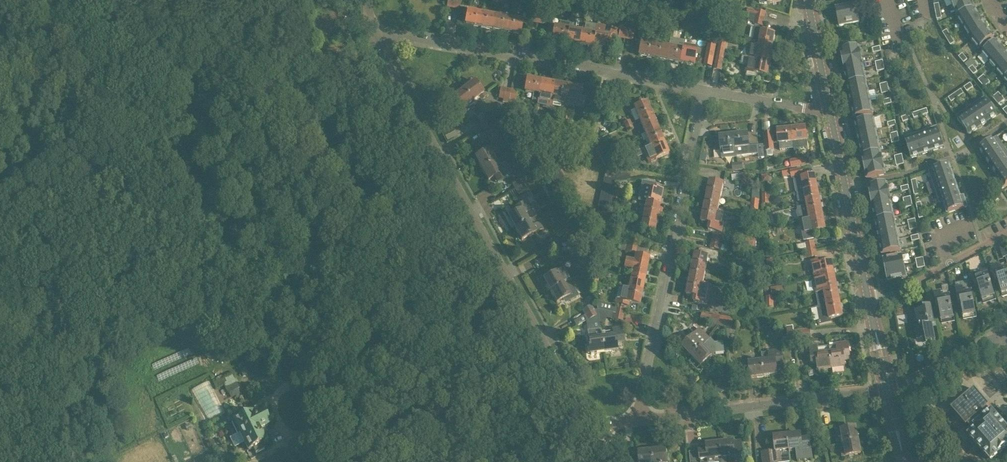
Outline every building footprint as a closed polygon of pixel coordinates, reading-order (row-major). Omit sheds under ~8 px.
[(975,8),(971,0),(964,0),(952,5),(956,16),(975,8)] [(855,3),(835,7),(839,26),(859,22),(855,3)] [(747,14),(749,14),(765,17),(766,12),(748,8),(747,14)] [(964,28),(980,18),(975,8),(956,16),(964,28)] [(479,27),(482,13),(468,11),(465,24),(479,27)] [(532,22),(536,23),(538,23),(540,13),(534,12),(532,22)] [(482,13),(479,27),(493,29),(495,16),(482,13)] [(540,24),(542,24),(546,25),(548,14),(542,13),(540,24)] [(765,17),(749,14),(748,21),(752,22),(755,24),(763,26),(765,17)] [(509,18),(495,16),(493,29),(506,32),(509,18)] [(523,21),(509,18),(506,32),(520,34),(523,21)] [(971,41),(986,28),(980,18),(964,28),(971,41)] [(566,43),(580,45),(583,25),(583,23),(570,20),(568,29),(566,43)] [(566,43),(568,29),(554,26),(548,25),(547,33),(553,34),(552,40),(566,43)] [(580,45),(593,47),(597,27),(583,25),(580,45)] [(597,26),(597,27),(593,47),(607,50),(608,44),(615,45),(616,38),(624,39),(626,28),(620,27),(620,30),(611,28),(610,34),(603,33),(604,27),(600,26),(597,26)] [(908,34),(915,31),(913,26),(905,29),(908,34)] [(755,45),(772,48),(775,35),(762,32),(762,29),(754,27),(751,40),(756,40),(755,45)] [(978,50),(994,37),(986,28),(971,41),(978,50)] [(950,36),(946,30),(942,33),(946,39),(950,36)] [(653,58),(655,44),(656,37),(639,34),(637,42),(641,43),(639,56),(653,58)] [(954,43),(950,36),(946,39),(950,45),(954,43)] [(989,62),(1004,49),(996,40),(981,53),(989,62)] [(655,44),(653,58),(666,60),(668,47),(655,44)] [(752,45),(750,58),(770,62),(772,48),(755,45),(751,45),(752,45)] [(842,62),(862,58),(859,46),(840,50),(842,62)] [(682,49),(668,47),(666,60),(680,63),(682,49)] [(682,49),(680,63),(694,65),(696,52),(682,49)] [(1006,62),(1006,53),(1004,49),(989,62),(996,71),(1006,62)] [(725,54),(717,52),(714,69),(721,70),(725,54)] [(967,60),(962,54),(958,57),(963,63),(967,60)] [(714,58),(706,56),(704,65),(713,66),(714,58)] [(750,58),(742,57),(740,63),(748,65),(746,76),(755,78),(756,74),(767,76),(770,62),(750,58)] [(862,58),(842,62),(844,73),(864,69),(862,58)] [(1006,77),(1006,62),(996,71),(1003,80),(1006,77)] [(977,72),(972,66),(968,69),(973,75),(977,72)] [(864,69),(844,73),(847,84),(866,80),(864,69)] [(981,84),(987,79),(984,75),(978,80),(981,84)] [(541,81),(527,78),(525,92),(533,94),(532,100),(538,101),(541,81)] [(984,87),(990,83),(987,79),(981,84),(984,87)] [(868,92),(866,80),(847,84),(849,96),(868,92)] [(463,89),(473,102),(479,97),(481,100),(486,97),(474,81),(463,89)] [(552,106),(556,84),(541,81),(538,101),(537,106),(552,108),(552,106)] [(973,87),(970,83),(964,87),(967,92),(973,87)] [(566,106),(570,86),(556,84),(552,106),(566,108),(566,106)] [(586,98),(581,97),(582,88),(570,86),(566,106),(584,109),(586,98)] [(505,88),(503,103),(509,104),(511,89),(505,88)] [(473,102),(463,89),(453,98),(464,113),(469,109),(467,106),(473,102)] [(511,89),(509,104),(508,110),(511,110),(512,107),(515,107),(517,90),(511,89)] [(963,94),(961,90),(954,94),(957,98),(963,94)] [(871,103),(868,92),(849,96),(851,107),(871,103)] [(995,101),(1001,96),(998,93),(992,98),(995,101)] [(957,98),(954,94),(948,98),(951,102),(957,98)] [(999,105),(1004,100),(1001,96),(995,101),(999,105)] [(997,115),(985,97),(975,104),(987,122),(997,115)] [(639,121),(652,116),(647,103),(634,108),(639,121)] [(873,114),(871,103),(851,107),(854,118),(873,114)] [(987,122),(975,104),(966,110),(978,128),(987,122)] [(978,128),(966,110),(956,117),(968,135),(978,128)] [(658,128),(652,116),(639,121),(645,134),(658,128)] [(874,118),(854,122),(857,134),(876,130),(874,118)] [(489,119),(480,124),(478,124),(484,135),(495,129),(492,124),(489,119)] [(791,129),(793,143),(807,141),(805,127),(791,129)] [(937,127),(926,130),(933,151),(944,147),(937,127)] [(658,128),(645,134),(650,146),(663,141),(658,128)] [(793,143),(791,129),(777,130),(779,144),(793,143)] [(879,141),(876,130),(857,134),(859,145),(879,141)] [(933,151),(926,130),(915,134),(922,155),(933,151)] [(447,141),(458,136),(456,131),(445,137),(447,141)] [(748,133),(734,135),(735,149),(749,147),(748,133)] [(774,150),(772,133),(764,134),(765,151),(774,150)] [(922,155),(915,134),(904,138),(911,158),(922,155)] [(735,149),(734,135),(720,137),(722,159),(736,157),(735,149)] [(1003,147),(996,137),(978,149),(985,159),(1003,147)] [(541,145),(539,144),(540,141),(530,140),(529,146),(533,146),(541,148),(541,145)] [(668,154),(663,141),(650,146),(656,159),(668,154)] [(879,141),(859,145),(861,156),(881,152),(879,141)] [(597,155),(607,149),(604,144),(594,150),(597,155)] [(542,162),(552,156),(553,151),(541,148),(533,146),(542,162)] [(1006,158),(1006,153),(1003,147),(985,159),(991,169),(1006,158)] [(482,169),(495,162),(492,155),(495,153),(492,148),(475,158),(482,169)] [(607,149),(597,155),(601,160),(611,154),(607,149)] [(881,152),(861,156),(864,167),(883,163),(881,152)] [(611,154),(601,160),(604,165),(616,161),(611,154)] [(555,162),(552,156),(542,162),(545,167),(555,162)] [(1006,172),(1006,158),(991,169),(998,178),(995,180),(1006,172)] [(499,168),(495,162),(482,169),(488,181),(505,172),(502,167),(499,168)] [(555,162),(545,167),(547,172),(558,167),(555,162)] [(886,175),(883,163),(864,167),(866,179),(886,175)] [(932,182),(953,175),(949,164),(928,171),(932,182)] [(606,166),(605,172),(616,174),(618,165),(606,166)] [(630,167),(618,165),(616,174),(629,173),(630,167)] [(558,167),(547,172),(550,177),(561,172),(558,167)] [(796,194),(818,189),(815,176),(804,178),(802,168),(783,172),(784,177),(791,176),(791,178),(793,178),(794,180),(796,194)] [(563,176),(561,172),(550,177),(553,182),(563,176)] [(1006,186),(1006,172),(995,180),(1002,190),(1006,186)] [(616,174),(615,180),(615,182),(621,182),(630,180),(629,173),(616,174)] [(533,179),(530,174),(525,177),(528,182),(533,179)] [(953,175),(932,182),(936,193),(957,186),(953,175)] [(563,176),(553,182),(556,187),(566,181),(563,176)] [(604,178),(603,183),(614,186),(615,182),(615,180),(604,178)] [(522,179),(512,184),(515,189),(525,184),(522,179)] [(547,190),(554,187),(550,181),(544,184),(547,190)] [(569,186),(566,181),(556,187),(559,192),(569,186)] [(710,181),(707,195),(720,198),(723,184),(710,181)] [(870,198),(890,194),(887,183),(868,187),(870,198)] [(525,184),(515,189),(518,195),(528,189),(525,184)] [(569,186),(559,192),(561,197),(572,191),(569,186)] [(957,186),(936,193),(940,204),(964,196),(963,195),(960,196),(957,186)] [(613,191),(601,189),(600,195),(620,199),(621,193),(613,191)] [(646,203),(660,205),(662,192),(649,189),(646,203)] [(820,203),(818,189),(796,194),(798,202),(806,200),(807,205),(807,206),(820,203)] [(572,191),(561,197),(564,202),(575,196),(572,191)] [(890,194),(870,198),(872,210),(892,206),(890,194)] [(620,199),(600,195),(599,201),(611,203),(611,201),(619,203),(620,199)] [(707,195),(704,208),(718,211),(720,198),(707,195)] [(577,201),(575,196),(564,202),(567,207),(577,201)] [(967,207),(964,196),(940,204),(943,203),(947,214),(967,207)] [(750,210),(758,211),(759,199),(752,199),(750,210)] [(577,201),(567,207),(570,212),(580,206),(577,201)] [(611,203),(599,201),(598,207),(610,209),(611,203)] [(660,205),(646,203),(643,216),(657,219),(660,205)] [(807,206),(807,205),(797,207),(798,210),(797,211),(796,213),(797,215),(798,217),(799,219),(800,221),(803,220),(823,216),(820,203),(807,206)] [(583,211),(580,206),(570,212),(573,217),(583,211)] [(892,206),(872,210),(875,221),(894,217),(892,206)] [(515,229),(528,221),(525,214),(528,213),(525,208),(508,217),(515,229)] [(726,213),(718,211),(704,208),(701,222),(709,224),(708,230),(722,232),(726,213)] [(586,216),(583,211),(573,217),(575,222),(586,216)] [(589,221),(586,216),(575,222),(578,227),(589,221)] [(657,219),(643,216),(641,230),(654,233),(657,219)] [(823,216),(803,220),(807,240),(808,242),(805,243),(796,245),(797,251),(815,248),(814,241),(813,239),(812,233),(826,230),(823,216)] [(894,217),(875,221),(877,232),(896,228),(894,217)] [(534,218),(528,221),(515,229),(522,240),(544,227),(541,222),(538,224),(534,218)] [(593,229),(589,221),(578,227),(581,231),(593,229)] [(896,228),(877,232),(879,243),(899,239),(896,228)] [(723,242),(723,241),(724,235),(713,233),(711,240),(723,242)] [(627,245),(638,247),(640,238),(628,236),(627,245)] [(548,249),(558,243),(555,238),(545,244),(548,249)] [(747,238),(745,245),(755,247),(757,240),(747,238)] [(901,251),(899,239),(879,243),(882,255),(901,251)] [(722,244),(711,242),(710,248),(721,251),(722,244)] [(561,249),(558,243),(548,249),(551,254),(561,249)] [(638,247),(627,245),(620,243),(619,250),(637,253),(638,247)] [(706,270),(708,259),(717,260),(718,252),(700,248),(698,255),(695,254),(692,268),(706,270)] [(816,250),(804,252),(806,259),(817,257),(816,250)] [(632,271),(646,274),(649,258),(635,255),(634,262),(626,260),(624,269),(633,270),(632,271)] [(885,270),(904,266),(902,255),(882,259),(885,270)] [(814,280),(835,276),(832,262),(819,265),(818,261),(811,262),(814,280)] [(1000,266),(998,267),(997,265),(990,267),(995,280),(997,279),(1002,294),(1005,292),(1006,293),(1006,269),(1005,265),(1000,266)] [(904,266),(885,270),(887,282),(907,278),(904,266)] [(703,284),(706,270),(692,268),(689,281),(703,284)] [(550,291),(563,284),(560,277),(563,275),(560,270),(543,280),(550,291)] [(646,274),(632,271),(629,287),(642,290),(646,274)] [(978,271),(972,273),(971,274),(975,287),(977,286),(982,300),(986,299),(989,301),(990,302),(996,300),(988,275),(987,271),(979,274),(978,271)] [(835,276),(814,280),(813,280),(816,293),(824,292),(837,289),(835,276)] [(711,286),(703,284),(689,281),(687,295),(695,297),(694,302),(707,305),(711,286)] [(976,318),(972,292),(970,281),(963,282),(964,288),(955,289),(958,302),(960,301),(963,316),(967,315),(970,318),(970,319),(976,318)] [(567,290),(563,284),(550,291),(556,303),(574,293),(571,288),(567,290)] [(943,292),(933,293),(936,306),(938,305),(941,320),(944,320),(948,322),(948,323),(955,322),(947,285),(942,286),(943,292)] [(629,287),(629,289),(619,287),(616,303),(621,304),(621,305),(628,306),(629,303),(639,305),(642,290),(629,287)] [(837,289),(824,292),(816,293),(818,307),(840,302),(837,289)] [(615,305),(597,301),(598,310),(624,315),(625,309),(615,307),(615,305)] [(840,302),(818,307),(816,307),(819,321),(818,321),(817,322),(817,324),(818,325),(819,325),(832,323),(831,319),(843,316),(840,302)] [(592,305),(582,310),(585,316),(595,310),(592,305)] [(930,306),(923,307),(924,310),(915,312),(918,327),(915,327),(917,340),(925,338),(926,343),(935,342),(932,325),(934,324),(930,306)] [(595,310),(585,316),(588,321),(598,315),(595,310)] [(599,317),(623,321),(624,315),(598,310),(599,317)] [(712,320),(712,315),(702,313),(700,321),(711,323),(710,325),(717,326),(718,321),(712,320)] [(726,317),(719,315),(718,321),(725,322),(724,327),(731,329),(733,318),(726,317)] [(601,333),(603,353),(617,351),(616,344),(623,343),(621,328),(612,329),(613,332),(601,333)] [(587,331),(590,354),(603,353),(601,333),(600,329),(587,331)] [(811,340),(810,333),(799,334),(800,341),(811,340)] [(691,357),(703,346),(697,340),(700,338),(696,334),(682,347),(691,357)] [(892,365),(901,365),(900,341),(891,342),(892,365)] [(840,348),(829,349),(831,369),(845,367),(844,361),(850,361),(848,343),(840,344),(840,348)] [(831,369),(829,349),(829,347),(817,348),(817,345),(810,346),(812,364),(817,363),(818,370),(831,369)] [(708,351),(703,346),(691,357),(701,366),(715,353),(710,349),(708,351)] [(781,351),(765,352),(767,376),(784,374),(781,351)] [(767,376),(765,352),(761,353),(762,361),(755,362),(754,358),(748,359),(751,378),(767,376)] [(248,373),(243,362),(237,365),(243,376),(248,373)] [(239,388),(233,374),(213,383),(216,389),(224,385),(228,393),(229,393),(231,398),(240,394),(238,389),(239,388)] [(987,409),(989,407),(974,390),(951,410),(966,427),(967,426),(973,433),(969,436),(991,461),(1006,447),(1006,421),(996,408),(990,414),(987,409)] [(934,401),(923,407),(924,410),(936,405),(934,401)] [(254,415),(253,412),(234,421),(232,423),(237,434),(240,433),(248,451),(253,449),(255,454),(264,449),(262,444),(266,442),(260,429),(270,425),(263,411),(254,415)] [(944,424),(933,429),(934,432),(945,427),(944,424)] [(843,443),(858,440),(856,427),(837,431),(838,437),(842,436),(843,443)] [(787,435),(789,451),(796,450),(797,460),(812,458),(810,439),(807,440),(807,441),(801,440),(800,434),(787,435)] [(787,435),(774,437),(775,452),(762,453),(763,461),(783,461),(790,461),(789,451),(787,435)] [(858,440),(843,443),(845,451),(841,451),(842,457),(861,453),(858,440)] [(720,443),(722,461),(743,461),(742,447),(734,448),(733,441),(720,443)] [(720,443),(706,444),(706,446),(700,446),(700,451),(699,451),(700,461),(722,461),(720,443)] [(652,450),(654,461),(667,461),(666,449),(652,450)] [(652,450),(639,452),(640,461),(654,461),(652,450)]
